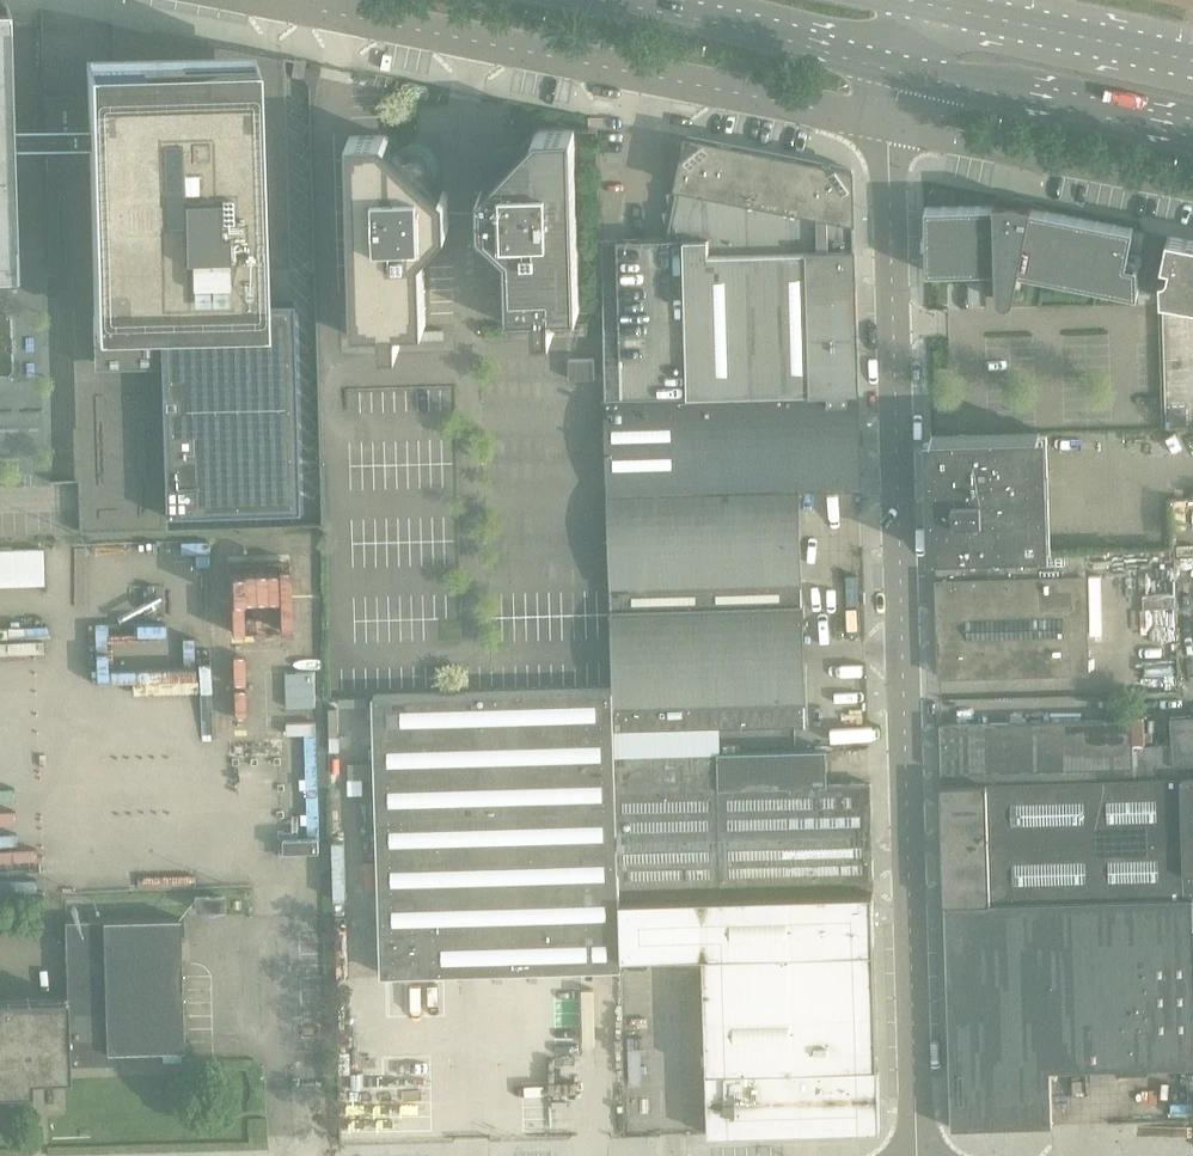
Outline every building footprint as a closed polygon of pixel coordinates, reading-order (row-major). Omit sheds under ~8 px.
[(13,267),(13,269),(15,269),(12,144),(11,117),(8,3),(5,3),(5,5),(0,5),(0,267),(13,267)] [(43,117),(11,117),(12,144),(44,144),(48,256),(48,275),(69,275),(71,275),(77,480),(77,481),(77,487),(80,533),(168,530),(168,529),(167,513),(298,509),(292,299),(274,300),(261,300),(260,269),(273,269),(288,269),(291,269),(285,58),(279,57),(265,54),(197,41),(153,32),(111,24),(111,33),(112,53),(112,55),(85,55),(85,64),(44,66),(42,66),(43,117)] [(302,79),(306,61),(294,59),(291,76),(302,79)] [(501,171),(480,193),(481,229),(507,254),(509,315),(536,314),(536,336),(554,336),(553,313),(580,312),(575,130),(539,131),(518,153),(513,151),(506,152),(499,160),(498,166),(501,171)] [(424,256),(449,230),(448,195),(425,173),(427,168),(426,162),(419,155),(413,155),(408,157),(386,136),(350,137),(355,328),(382,327),(383,350),(400,349),(399,327),(426,326),(424,256)] [(860,391),(856,277),(856,256),(852,170),(688,137),(677,191),(669,194),(673,210),(665,212),(670,231),(668,238),(618,239),(622,398),(860,391)] [(1033,205),(1032,205),(1031,205),(1030,206),(998,203),(998,202),(996,202),(995,202),(995,206),(926,208),(927,235),(924,235),(924,245),(927,245),(928,272),(997,270),(997,294),(998,296),(998,297),(999,298),(1000,299),(1001,300),(1003,302),(1004,302),(1006,303),(1007,303),(1009,302),(1010,302),(1011,301),(1013,300),(1014,299),(1014,298),(1015,297),(1015,295),(1020,272),(1138,296),(1139,293),(1138,267),(1127,264),(1134,229),(1033,209),(1033,205)] [(1168,237),(1161,272),(1162,300),(1192,306),(1192,241),(1168,237)] [(595,378),(595,359),(570,359),(570,379),(595,378)] [(807,726),(800,489),(863,488),(860,391),(622,398),(606,398),(615,688),(616,731),(807,726)] [(1041,432),(937,435),(932,435),(934,489),(936,554),(937,554),(938,554),(1044,551),(1041,432)] [(46,584),(45,547),(0,548),(0,585),(46,584)] [(938,554),(937,554),(938,579),(937,579),(937,581),(938,581),(941,674),(939,674),(940,676),(1089,671),(1086,550),(1052,551),(1044,551),(938,554)] [(259,566),(260,630),(292,629),(291,566),(259,566)] [(315,672),(286,673),(287,708),(316,707),(315,672)] [(621,959),(619,899),(616,755),(616,731),(615,688),(375,696),(384,974),(621,967),(621,959)] [(1171,717),(1176,777),(1192,776),(1192,715),(1171,717)] [(1121,718),(943,724),(941,724),(943,784),(1135,778),(1133,718),(1121,718)] [(828,785),(827,750),(719,753),(719,752),(616,755),(619,899),(722,896),(722,884),(874,879),(871,784),(828,785)] [(1176,777),(1183,897),(1192,896),(1192,776),(1176,777)] [(1135,778),(943,784),(946,905),(1183,897),(1176,777),(1135,778)] [(320,837),(285,838),(285,852),(320,851),(320,837)] [(879,1066),(874,894),(722,898),(722,896),(619,899),(621,959),(704,956),(707,1072),(879,1066)] [(224,909),(224,895),(195,896),(195,910),(224,909)] [(946,905),(953,1128),(1053,1125),(1052,1070),(1117,1068),(1117,1071),(1150,1071),(1150,1067),(1192,1066),(1192,896),(1183,897),(946,905)] [(32,1091),(32,1078),(71,1077),(70,1064),(115,1063),(115,1051),(184,1049),(180,918),(65,921),(67,997),(0,999),(0,1092),(32,1091)] [(881,1131),(879,1066),(707,1072),(709,1136),(881,1131)]
